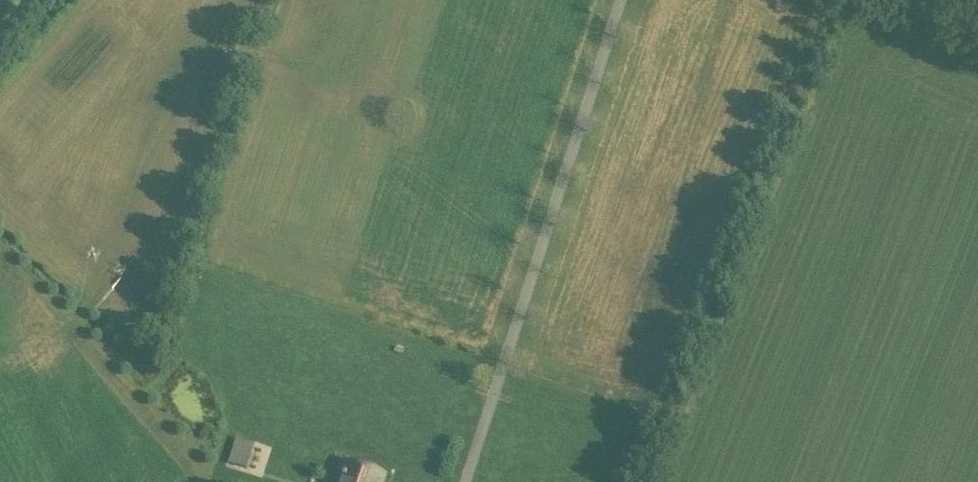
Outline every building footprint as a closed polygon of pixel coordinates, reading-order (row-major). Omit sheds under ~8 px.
[(251,443),(236,439),(228,464),(243,469),(251,443)] [(385,476),(347,463),(341,481),(383,481),(385,476)]
